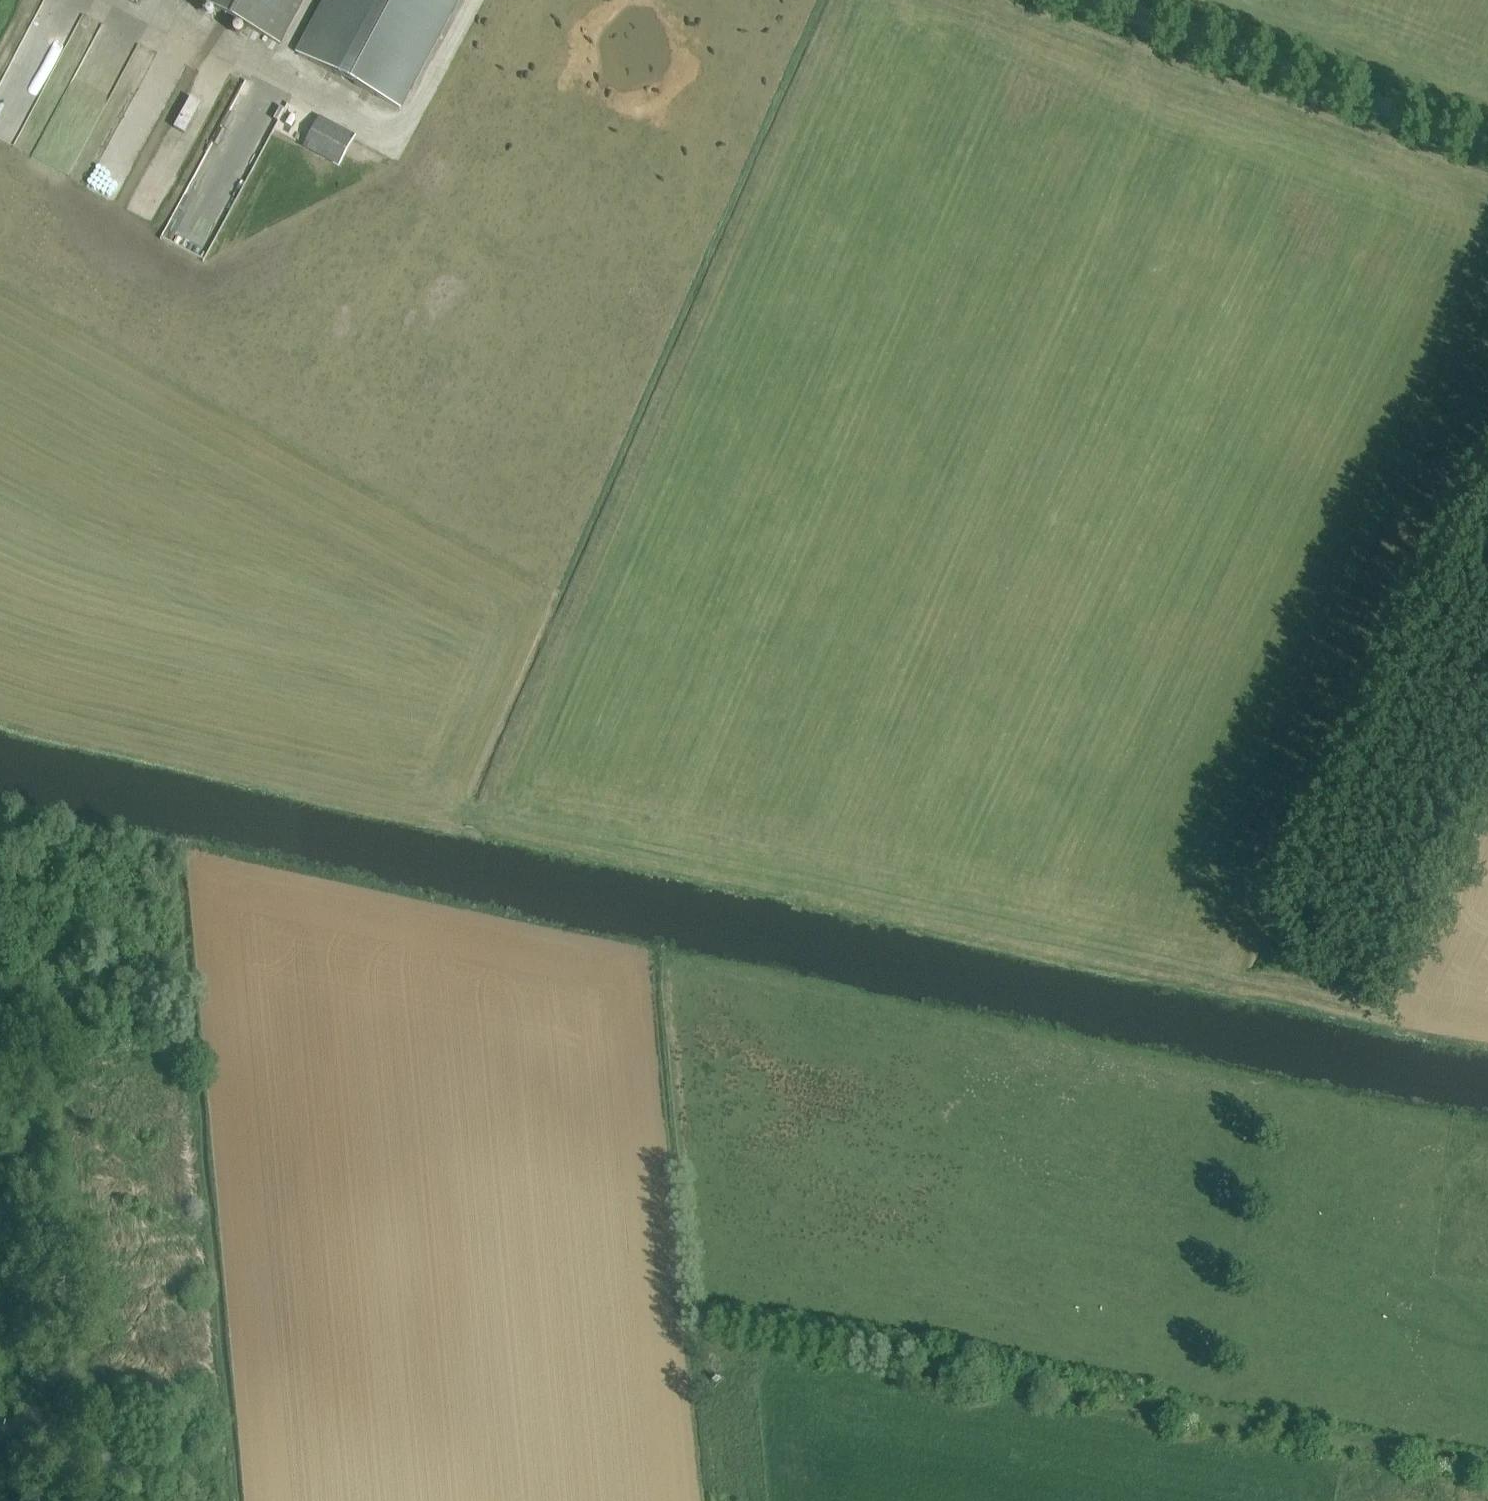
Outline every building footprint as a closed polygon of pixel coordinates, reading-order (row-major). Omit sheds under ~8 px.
[(280,44),(304,0),(197,0),(280,44)] [(299,54),(400,108),(458,0),(328,0),(299,54)] [(149,133),(186,73),(160,58),(124,118),(149,133)] [(14,142),(31,115),(0,96),(0,133),(14,142)] [(115,200),(137,153),(110,140),(88,188),(115,200)]
